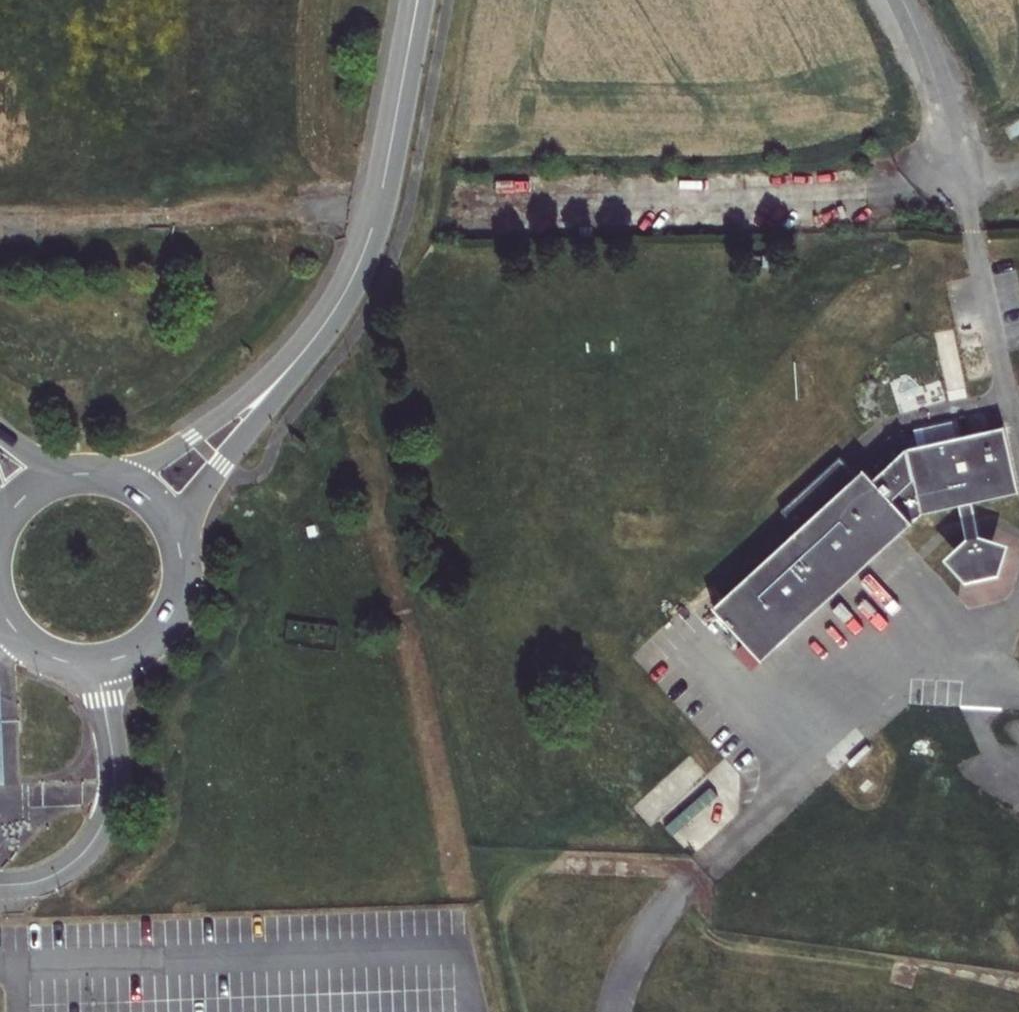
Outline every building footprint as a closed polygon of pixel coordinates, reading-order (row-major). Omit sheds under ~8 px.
[(712,608),(761,661),(916,518),(895,495),(917,474),(925,513),(963,505),(969,538),(945,560),(966,584),(999,575),(1010,546),(983,537),(978,502),(1018,494),(1018,478),(1008,425),(908,447),(878,475),(866,464),(856,473),(842,458),(780,511),(798,529),(712,608)]
